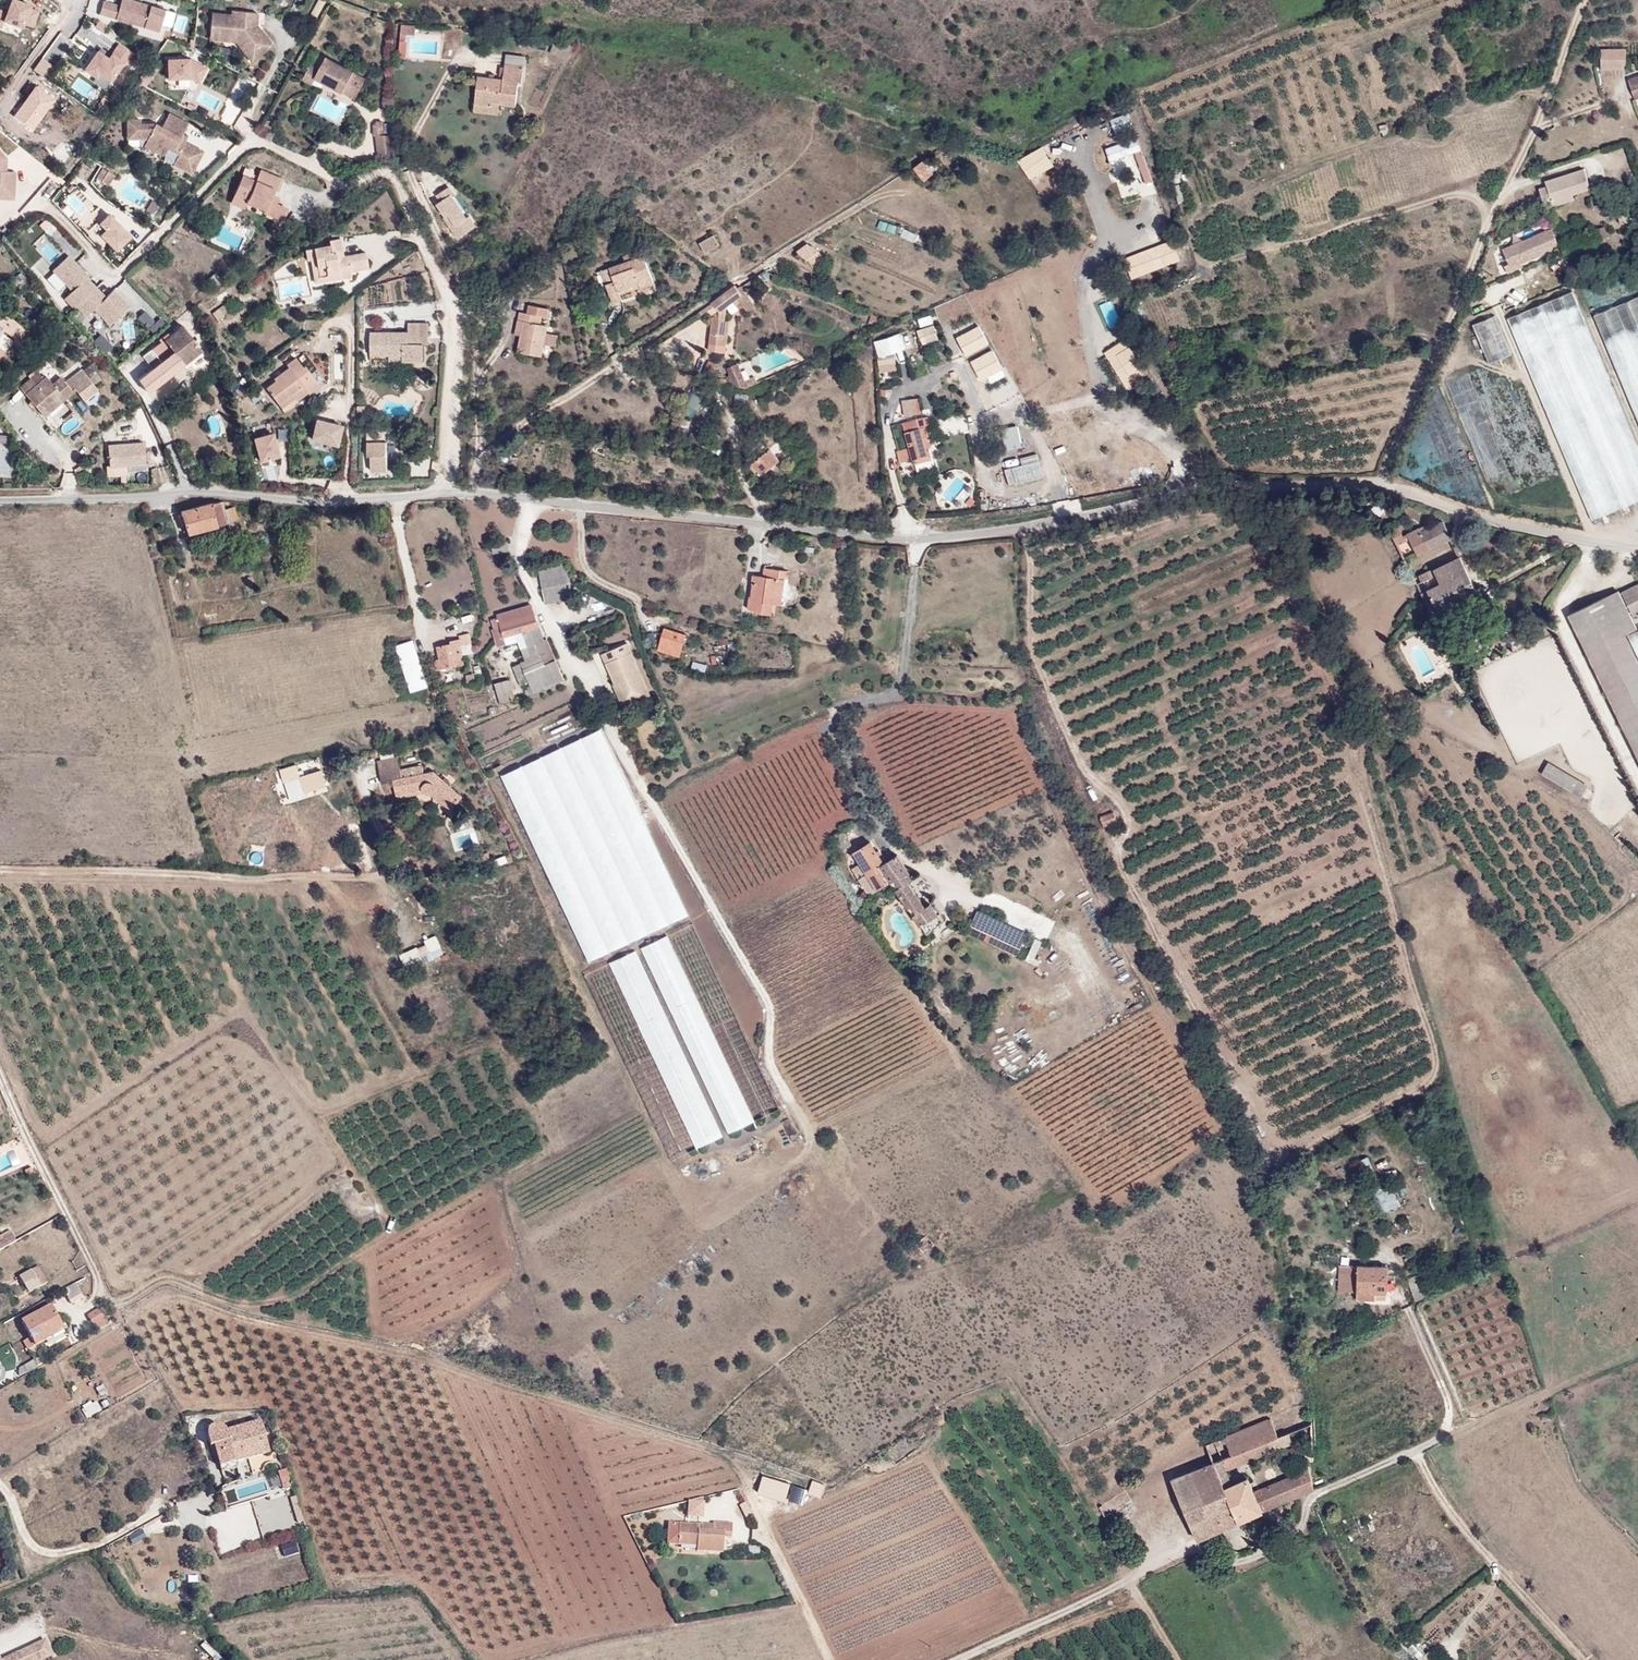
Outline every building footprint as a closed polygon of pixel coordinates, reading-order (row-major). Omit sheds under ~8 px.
[(33,27),(38,11),(30,8),(30,5),(16,0),(12,0),(7,13),(0,10),(0,27),(1,28),(4,21),(22,27),(24,23),(33,27)] [(99,14),(158,32),(165,10),(150,6),(149,8),(144,6),(145,4),(132,0),(121,0),(120,6),(103,1),(99,14)] [(1371,11),(1366,0),(1365,0),(1359,3),(1363,14),(1371,11)] [(1371,11),(1381,7),(1379,0),(1366,0),(1371,11)] [(213,12),(209,41),(236,43),(250,64),(274,45),(258,24),(259,12),(231,10),(231,13),(213,12)] [(95,25),(103,31),(107,26),(99,20),(95,25)] [(640,35),(652,28),(646,20),(635,28),(640,35)] [(400,34),(406,34),(416,34),(416,25),(401,24),(400,34)] [(98,51),(85,69),(97,77),(100,72),(111,80),(124,62),(127,64),(134,54),(120,43),(108,59),(98,51)] [(1602,49),(1603,70),(1628,70),(1628,48),(1602,49)] [(321,67),(312,62),(303,79),(313,85),(317,78),(344,92),(355,71),(356,70),(327,55),(321,67)] [(207,69),(190,60),(169,60),(169,79),(191,79),(200,84),(207,69)] [(522,83),(524,66),(505,64),(503,79),(478,76),(474,110),(498,113),(499,104),(516,106),(518,82),(522,83)] [(355,71),(344,92),(355,98),(367,78),(355,71)] [(1637,83),(1637,75),(1627,79),(1630,86),(1637,83)] [(1630,86),(1633,95),(1637,93),(1637,83),(1630,86)] [(163,126),(155,123),(141,123),(141,118),(127,119),(127,140),(147,139),(144,146),(163,156),(167,149),(178,155),(173,165),(192,174),(204,150),(186,141),(188,136),(183,133),(189,122),(170,113),(163,126)] [(375,135),(377,135),(384,135),(384,121),(379,121),(375,125),(375,135)] [(377,135),(379,155),(387,154),(387,158),(398,155),(395,135),(384,135),(377,135)] [(1146,184),(1155,182),(1140,137),(1107,148),(1113,164),(1137,156),(1146,184)] [(1020,161),(1031,181),(1055,167),(1044,147),(1020,161)] [(15,198),(16,171),(6,170),(6,157),(0,150),(0,197),(15,198)] [(926,175),(931,169),(927,166),(921,171),(926,175)] [(243,174),(230,203),(244,209),(247,203),(265,210),(264,213),(283,221),(289,208),(277,203),(280,197),(273,193),(275,189),(278,191),(284,178),(261,168),(256,180),(243,174)] [(1551,201),(1572,194),(1590,188),(1583,168),(1545,181),(1546,186),(1539,188),(1545,208),(1553,205),(1551,201)] [(108,170),(101,182),(108,187),(115,175),(108,170)] [(454,187),(434,199),(459,240),(479,228),(454,187)] [(1574,199),(1572,194),(1551,201),(1553,205),(1574,199)] [(1629,222),(1628,212),(1618,214),(1619,224),(1629,222)] [(110,214),(101,223),(107,229),(102,234),(117,250),(131,235),(110,214)] [(206,227),(193,221),(188,232),(201,237),(206,227)] [(1559,246),(1551,229),(1502,249),(1511,267),(1559,246)] [(705,253),(719,244),(714,235),(699,243),(705,253)] [(350,268),(351,271),(369,268),(366,252),(343,256),(340,238),(328,240),(329,244),(305,249),(307,260),(311,260),(312,268),(318,267),(319,279),(340,276),(339,270),(350,268)] [(1125,258),(1132,279),(1177,263),(1170,242),(1125,258)] [(808,260),(819,251),(810,244),(798,253),(808,260)] [(820,251),(819,251),(808,260),(812,266),(825,257),(820,251)] [(639,283),(641,287),(654,282),(644,255),(634,259),(632,252),(623,255),(625,262),(609,267),(615,281),(606,285),(612,303),(622,300),(620,294),(619,290),(639,283)] [(81,282),(87,276),(88,275),(69,254),(53,269),(73,290),(65,297),(75,307),(77,305),(91,292),(81,282)] [(351,276),(351,271),(350,268),(339,270),(340,276),(319,279),(318,267),(312,268),(315,283),(351,276)] [(1563,272),(1500,299),(1592,519),(1637,500),(1637,451),(1563,272)] [(81,282),(91,292),(94,289),(97,287),(87,276),(81,282)] [(620,294),(641,287),(639,283),(619,290),(620,294)] [(719,317),(713,316),(709,343),(709,344),(708,349),(725,351),(725,345),(726,346),(729,326),(724,325),(726,306),(742,294),(737,288),(735,285),(712,303),(719,311),(720,312),(719,317)] [(755,306),(741,286),(737,288),(742,294),(738,297),(747,312),(755,306)] [(97,287),(94,289),(103,299),(106,296),(97,287)] [(94,289),(91,292),(77,305),(87,315),(95,308),(111,324),(130,306),(114,289),(106,296),(103,299),(94,289)] [(1593,316),(1637,422),(1637,296),(1593,316)] [(523,320),(520,335),(517,352),(541,356),(547,326),(540,324),(541,316),(547,317),(549,308),(528,304),(527,313),(519,312),(517,320),(523,320)] [(0,309),(0,333),(3,329),(17,340),(26,329),(0,309)] [(145,310),(139,316),(150,328),(156,322),(145,310)] [(919,319),(922,328),(936,324),(933,315),(919,319)] [(1494,315),(1476,323),(1506,396),(1555,515),(1575,507),(1494,315)] [(515,335),(520,335),(523,320),(517,320),(515,335)] [(419,344),(418,323),(408,323),(408,332),(370,332),(370,354),(389,354),(402,354),(402,361),(424,361),(424,344),(419,344)] [(429,323),(418,323),(419,344),(424,344),(428,344),(429,323)] [(1506,396),(1476,323),(1473,324),(1483,347),(1461,356),(1468,371),(1446,381),(1456,403),(1434,413),(1470,497),(1491,488),(1498,504),(1519,494),(1526,510),(1548,501),(1554,516),(1555,515),(1506,396)] [(182,326),(144,356),(153,368),(138,380),(147,392),(201,351),(182,326)] [(922,338),(927,336),(937,332),(938,332),(936,326),(919,331),(922,338)] [(967,358),(992,345),(982,326),(957,338),(967,358)] [(940,340),(937,332),(927,336),(929,344),(940,340)] [(893,345),(895,353),(906,349),(900,334),(876,342),(879,350),(893,345)] [(1106,352),(1125,389),(1147,378),(1127,340),(1106,352)] [(893,345),(879,350),(881,358),(896,354),(895,353),(893,345)] [(971,361),(982,382),(1006,370),(993,345),(982,351),(984,355),(971,361)] [(896,355),(881,358),(884,371),(898,369),(896,355)] [(303,386),(308,392),(308,394),(320,385),(305,365),(303,366),(295,357),(286,364),(288,367),(273,378),(275,380),(266,387),(279,405),(303,386)] [(755,376),(745,380),(738,363),(727,368),(729,375),(725,376),(728,382),(748,386),(757,383),(755,376)] [(83,371),(94,385),(101,380),(90,365),(83,371)] [(39,373),(21,388),(39,410),(60,393),(65,399),(76,390),(84,401),(98,390),(94,385),(83,371),(82,370),(65,382),(62,378),(53,384),(47,377),(44,379),(39,373)] [(297,400),(308,392),(303,386),(279,405),(281,408),(295,398),(297,400)] [(44,416),(65,399),(60,393),(39,410),(44,416)] [(905,416),(921,414),(919,398),(903,400),(905,416)] [(366,406),(357,406),(357,418),(366,418),(366,406)] [(903,423),(903,425),(910,448),(901,451),(904,462),(914,459),(928,455),(921,430),(924,429),(926,428),(924,418),(903,423)] [(311,439),(336,446),(341,427),(316,420),(311,439)] [(894,427),(901,451),(910,448),(903,425),(894,427)] [(1008,452),(1025,447),(1019,426),(1002,431),(1008,452)] [(932,459),(924,429),(921,430),(928,455),(914,459),(915,464),(932,459)] [(254,438),(260,461),(278,456),(273,433),(254,438)] [(1034,439),(1024,443),(1027,453),(1037,449),(1034,439)] [(387,441),(368,440),(368,453),(370,453),(370,469),(386,469),(387,441)] [(144,442),(108,445),(110,467),(112,467),(126,466),(146,464),(144,442)] [(761,475),(779,460),(770,449),(751,464),(761,475)] [(1041,461),(1006,470),(1010,486),(1045,477),(1041,461)] [(112,474),(126,474),(126,466),(112,467),(112,474)] [(216,526),(238,519),(234,506),(224,509),(222,501),(212,502),(180,511),(187,533),(216,526)] [(1451,538),(1443,522),(1421,532),(1429,549),(1451,538)] [(1405,541),(1399,527),(1391,530),(1397,545),(1405,541)] [(1429,549),(1421,532),(1419,528),(1408,533),(1403,536),(1405,541),(1410,539),(1418,556),(1430,551),(1429,549)] [(492,544),(493,554),(495,554),(510,551),(508,541),(492,544)] [(1421,581),(1416,584),(1420,593),(1466,570),(1460,557),(1419,576),(1421,581)] [(573,597),(571,587),(565,561),(538,567),(545,603),(573,597)] [(775,604),(778,579),(780,569),(764,568),(763,577),(752,575),(752,584),(754,585),(752,596),(750,597),(748,609),(756,610),(756,613),(771,615),(773,604),(775,604)] [(1420,593),(1431,615),(1477,592),(1466,570),(1420,593)] [(785,580),(778,579),(775,604),(781,605),(785,580)] [(1621,593),(1633,616),(1637,614),(1637,584),(1621,593)] [(1618,591),(1569,615),(1637,757),(1637,662),(1624,634),(1636,629),(1618,591)] [(540,626),(531,605),(498,614),(499,619),(492,621),(498,647),(507,645),(504,636),(516,633),(540,626)] [(545,641),(540,626),(516,633),(519,642),(521,648),(545,641)] [(664,629),(660,643),(682,650),(686,635),(664,629)] [(1628,635),(1637,655),(1637,630),(1628,635)] [(464,664),(462,655),(474,653),(470,633),(460,635),(461,639),(451,641),(452,644),(438,646),(440,659),(435,660),(437,669),(464,664)] [(504,636),(507,645),(519,642),(516,633),(504,636)] [(547,641),(545,641),(521,648),(526,660),(512,666),(520,685),(529,682),(531,686),(527,687),(528,689),(526,690),(528,695),(564,680),(561,671),(547,641)] [(427,687),(413,642),(397,647),(411,692),(427,687)] [(603,654),(615,684),(620,682),(627,698),(647,689),(627,643),(603,654)] [(682,650),(660,643),(658,651),(679,657),(682,650)] [(512,694),(508,680),(495,683),(498,697),(512,694)] [(620,682),(615,684),(613,685),(624,709),(650,697),(647,689),(627,698),(620,682)] [(502,776),(537,851),(589,962),(688,915),(637,806),(636,805),(636,804),(608,745),(602,729),(502,776)] [(399,770),(397,757),(376,761),(381,783),(393,780),(396,795),(423,789),(425,792),(429,794),(434,792),(452,809),(462,797),(434,772),(424,773),(422,766),(399,770)] [(1541,773),(1561,785),(1582,797),(1588,787),(1548,763),(1541,773)] [(326,787),(321,770),(301,777),(299,771),(286,776),(289,782),(301,777),(305,793),(326,787)] [(1117,821),(1114,811),(1100,817),(1103,826),(1117,821)] [(838,852),(851,845),(844,830),(831,837),(838,852)] [(881,865),(884,863),(871,842),(854,852),(860,864),(852,869),(869,896),(889,882),(891,881),(881,865)] [(913,879),(897,855),(884,863),(881,865),(891,881),(926,934),(938,927),(936,923),(940,919),(930,904),(924,907),(908,883),(913,879)] [(1010,923),(978,909),(967,934),(999,948),(1010,923)] [(441,940),(401,952),(406,968),(445,956),(441,940)] [(697,1149),(725,1138),(682,1035),(676,1038),(672,1028),(662,1032),(665,1040),(653,1045),(697,1149)] [(714,1090),(729,1134),(754,1125),(735,1072),(718,1078),(722,1088),(714,1090)] [(31,1166),(24,1170),(29,1178),(36,1174),(31,1166)] [(1402,1206),(1396,1192),(1387,1195),(1385,1187),(1377,1190),(1385,1212),(1402,1206)] [(18,1240),(13,1229),(0,1237),(0,1246),(2,1249),(18,1240)] [(1357,1292),(1357,1265),(1339,1264),(1338,1291),(1357,1292)] [(49,1282),(38,1265),(19,1277),(28,1293),(49,1282)] [(1387,1266),(1357,1265),(1357,1292),(1366,1293),(1365,1299),(1374,1300),(1374,1292),(1386,1293),(1387,1266)] [(1416,1301),(1425,1296),(1417,1275),(1407,1279),(1416,1301)] [(69,1302),(83,1296),(75,1280),(62,1288),(69,1302)] [(64,1330),(51,1306),(22,1321),(35,1346),(64,1330)] [(87,1316),(92,1323),(103,1316),(99,1308),(87,1316)] [(103,1316),(92,1323),(97,1331),(108,1323),(103,1316)] [(945,1422),(942,1414),(936,1416),(940,1424),(945,1422)] [(1279,1437),(1270,1418),(1205,1445),(1213,1463),(1215,1462),(1223,1459),(1279,1437)] [(215,1445),(220,1467),(269,1453),(260,1421),(227,1431),(222,1426),(219,1425),(214,1425),(211,1425),(207,1430),(207,1436),(210,1446),(215,1445)] [(1215,1462),(1225,1487),(1233,1484),(1227,1470),(1292,1442),(1289,1432),(1279,1437),(1223,1459),(1215,1462)] [(1215,1462),(1213,1463),(1172,1479),(1183,1504),(1225,1487),(1215,1462)] [(1225,1487),(1240,1521),(1306,1493),(1314,1489),(1309,1467),(1255,1491),(1249,1477),(1233,1484),(1225,1487)] [(294,1487),(288,1469),(280,1471),(286,1490),(294,1487)] [(788,1503),(793,1483),(765,1477),(760,1496),(788,1503)] [(815,1481),(811,1494),(824,1497),(827,1484),(815,1481)] [(804,1503),(807,1489),(793,1486),(790,1501),(804,1503)] [(1183,1504),(1198,1539),(1240,1521),(1225,1487),(1183,1504)] [(677,1544),(679,1523),(670,1522),(668,1544),(677,1544)] [(702,1530),(702,1524),(679,1523),(677,1544),(697,1546),(696,1551),(723,1553),(724,1537),(732,1538),(732,1523),(712,1522),(713,1524),(712,1531),(702,1530)]
